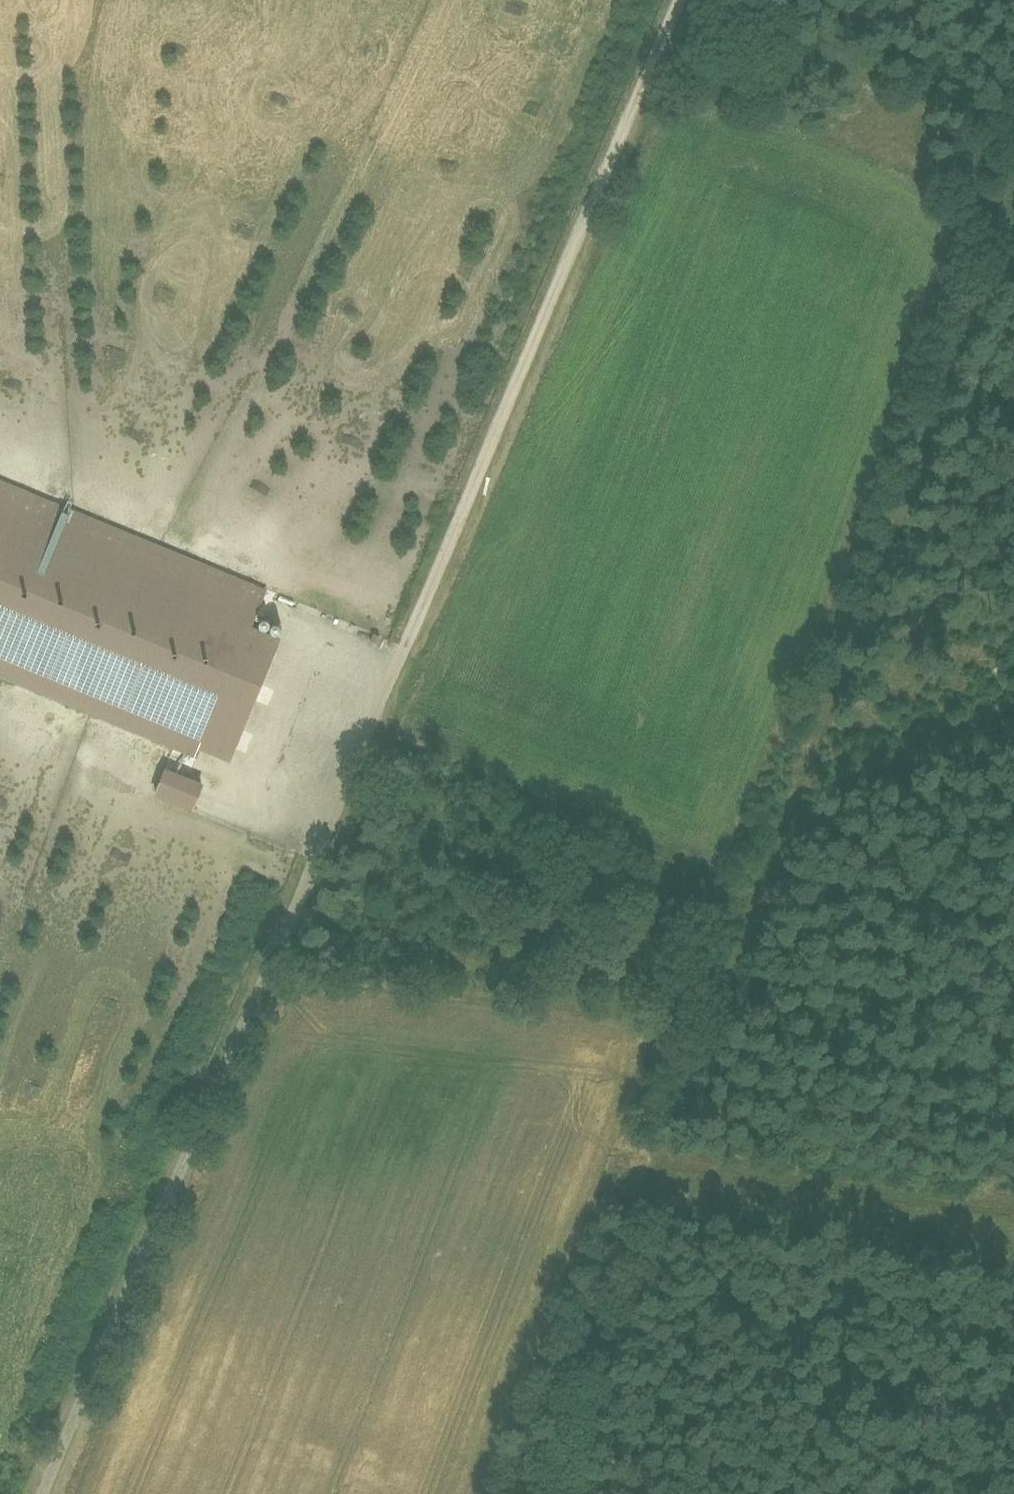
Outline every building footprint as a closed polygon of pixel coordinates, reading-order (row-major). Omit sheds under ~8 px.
[(0,486),(0,678),(183,751),(249,585),(0,486)] [(197,810),(208,781),(168,766),(157,795),(197,810)]
